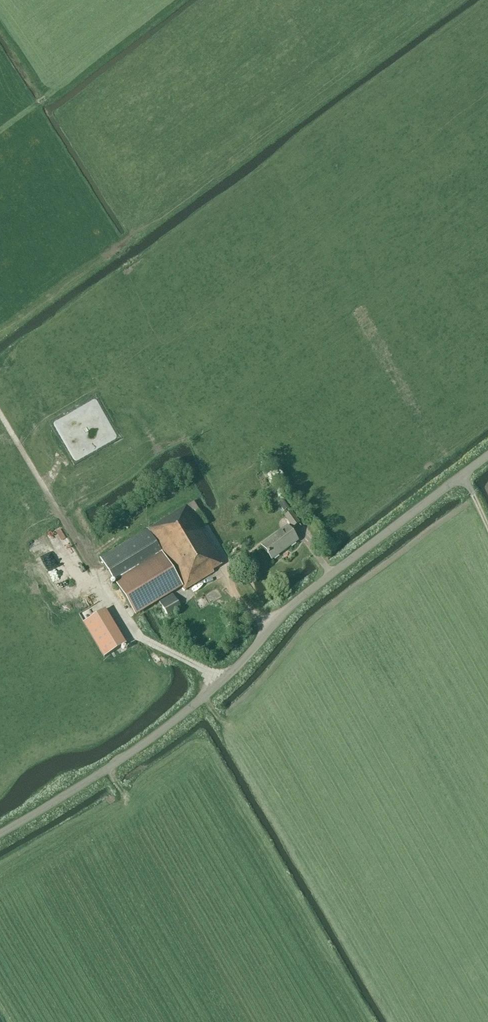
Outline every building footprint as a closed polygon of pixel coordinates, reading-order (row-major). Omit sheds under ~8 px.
[(212,571),(223,564),(200,528),(206,524),(193,502),(100,559),(134,615),(181,586),(184,590),(213,573),(212,571)] [(299,524),(290,512),(284,517),(292,529),(299,524)] [(272,559),(297,541),(287,527),(261,545),(267,553),(266,554),(268,555),(272,559)] [(72,585),(70,572),(46,576),(48,588),(72,585)] [(167,616),(180,607),(172,594),(159,602),(162,607),(157,610),(162,618),(167,616)] [(204,597),(197,599),(200,607),(207,605),(204,597)] [(104,610),(84,623),(105,658),(125,645),(104,610)]
